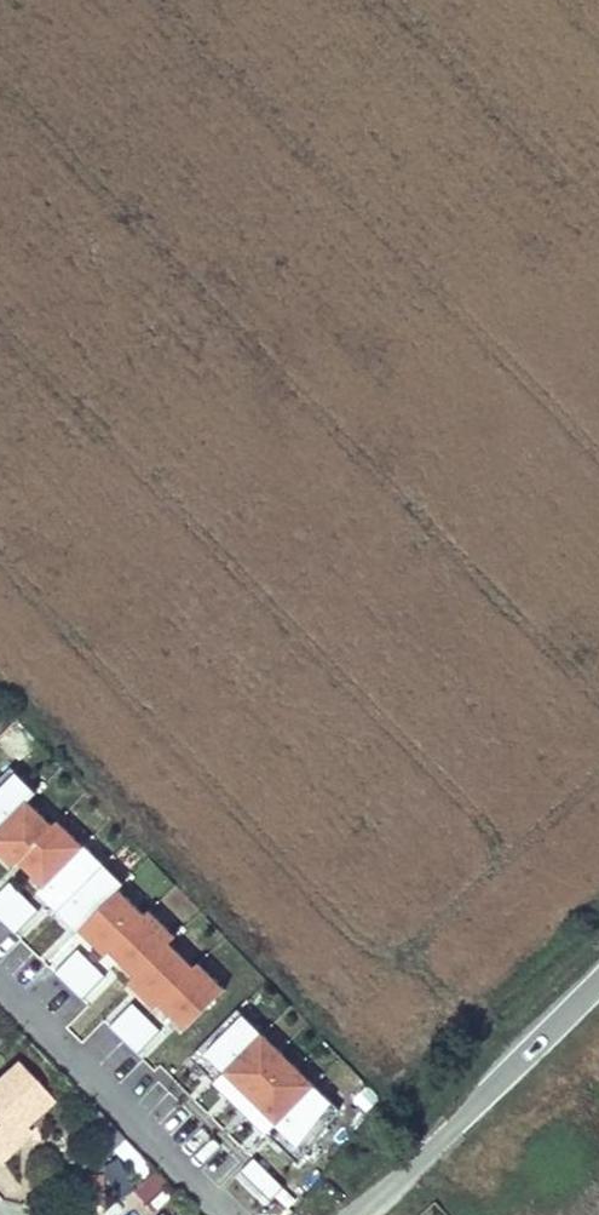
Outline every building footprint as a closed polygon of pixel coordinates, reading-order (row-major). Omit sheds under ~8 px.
[(0,780),(0,826),(35,793),(10,769),(0,780)] [(43,889),(82,846),(55,822),(49,827),(22,805),(0,826),(0,850),(43,889)] [(37,895),(75,927),(123,885),(85,849),(43,889),(37,895)] [(0,887),(0,917),(18,934),(41,909),(9,878),(0,887)] [(78,931),(185,1034),(225,989),(116,893),(78,931)] [(78,946),(54,969),(82,998),(106,975),(78,946)] [(132,999),(108,1024),(140,1053),(163,1028),(132,999)] [(340,1113),(236,1011),(191,1056),(297,1166),(340,1113)] [(0,1082),(0,1153),(26,1128),(54,1101),(18,1064),(0,1082)] [(186,1147),(206,1159),(218,1139),(198,1127),(186,1147)] [(0,1153),(0,1161),(30,1132),(26,1128),(0,1153)] [(123,1137),(112,1148),(142,1176),(152,1165),(123,1137)] [(254,1155),(233,1177),(263,1206),(284,1184),(254,1155)] [(119,1193),(131,1173),(105,1158),(94,1177),(119,1193)] [(133,1187),(144,1199),(165,1180),(155,1167),(133,1187)]
